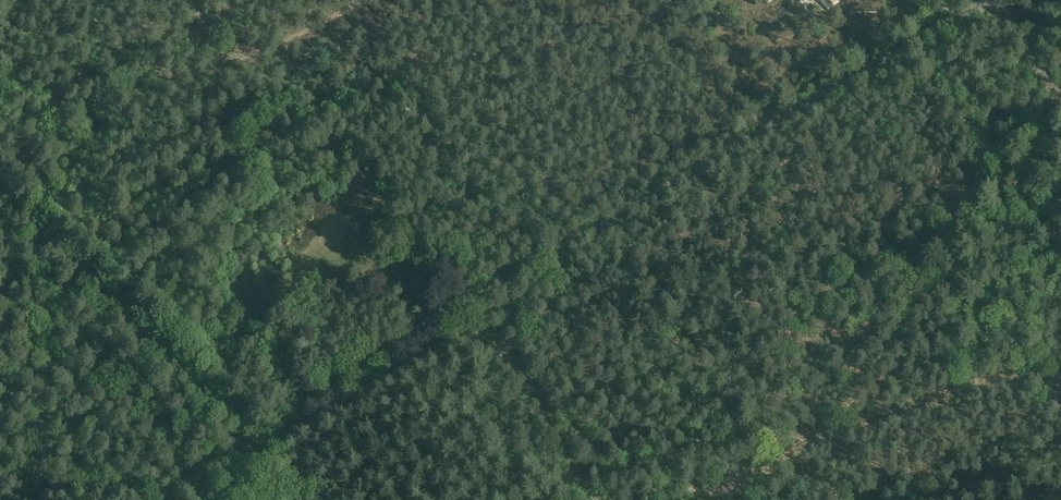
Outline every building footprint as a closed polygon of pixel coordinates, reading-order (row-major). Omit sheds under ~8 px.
[(830,11),(839,3),(836,0),(820,0),(830,11)] [(811,34),(807,38),(818,50),(822,47),(811,34)] [(422,212),(415,220),(431,234),(438,226),(422,212)] [(426,296),(426,278),(412,278),(412,296),(426,296)] [(238,331),(244,339),(254,330),(244,317),(238,322),(243,327),(238,331)] [(286,353),(278,353),(277,370),(284,371),(286,353)]
